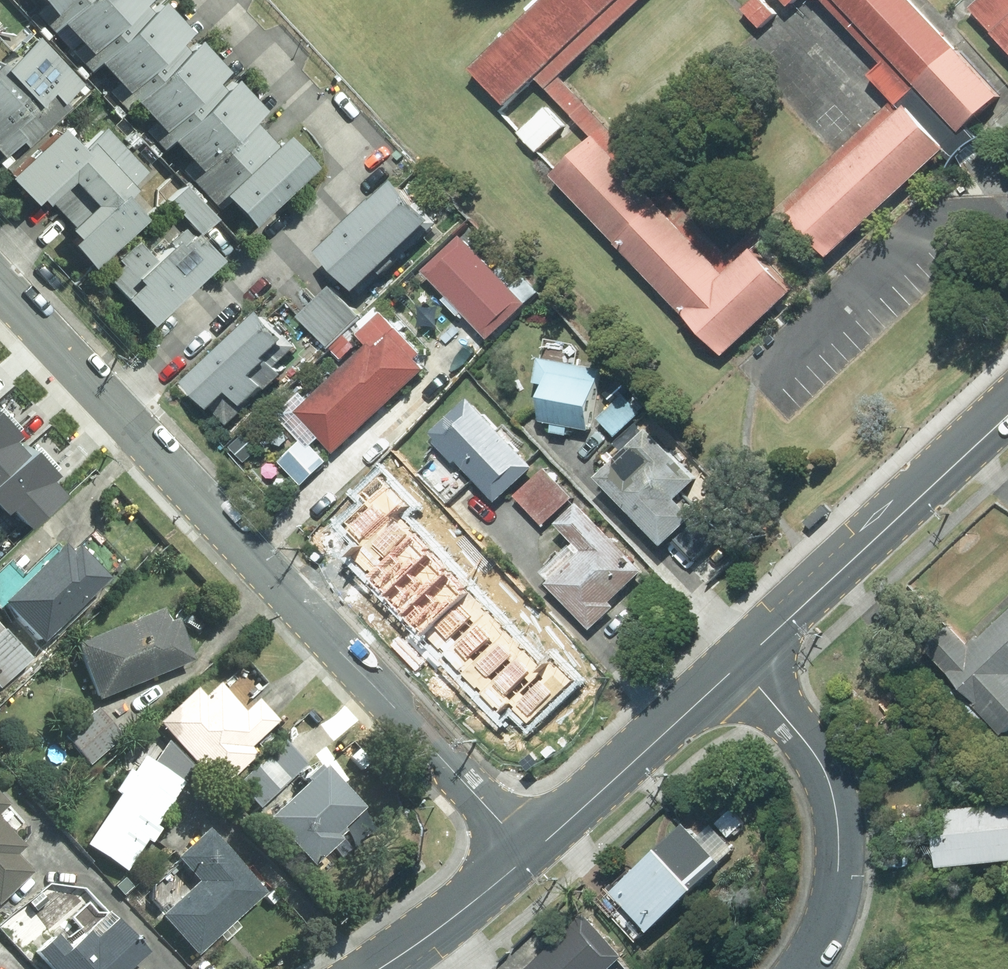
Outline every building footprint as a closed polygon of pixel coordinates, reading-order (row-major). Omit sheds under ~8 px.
[(37,10),(51,25),(66,12),(79,0),(48,0),(37,10)] [(153,4),(149,0),(79,0),(66,12),(88,36),(76,47),(91,63),(102,52),(153,4)] [(189,44),(181,36),(194,24),(171,0),(157,0),(153,4),(102,52),(124,76),(112,87),(127,103),(137,93),(189,44)] [(480,64),(516,102),(543,76),(624,0),(549,0),(480,64)] [(536,87),(592,147),(599,141),(729,280),(905,117),(900,112),(895,110),(726,266),(557,85),(648,0),(629,0),(536,87)] [(750,6),(767,25),(782,12),(772,0),(756,0),(750,6)] [(890,60),(877,72),(901,99),(907,101),(927,83),(971,130),(973,128),(1007,96),(1007,86),(929,0),(835,0),(890,60)] [(979,5),(1007,37),(1007,0),(984,0),(979,5)] [(4,53),(0,56),(0,140),(5,146),(22,131),(28,137),(69,99),(63,93),(82,76),(39,29),(8,58),(4,53)] [(231,64),(202,32),(189,44),(137,93),(159,116),(148,125),(163,141),(175,130),(225,84),(218,76),(231,64)] [(266,104),(237,74),(225,84),(175,130),(199,155),(186,167),(203,185),(265,127),(254,116),(266,104)] [(927,83),(907,101),(911,106),(950,149),(960,160),(968,147),(970,145),(980,135),(973,128),(971,130),(927,83)] [(552,104),(524,130),(542,150),(570,124),(552,104)] [(46,192),(57,203),(122,142),(104,123),(79,146),(58,122),(8,168),(29,191),(35,186),(43,195),(46,192)] [(256,216),(317,159),(289,129),(277,140),(265,127),(203,185),(221,203),(233,192),(256,216)] [(590,157),(554,190),(723,372),(941,170),(902,127),(727,290),(597,150),(590,157)] [(122,142),(57,203),(69,217),(66,220),(74,229),(68,234),(90,257),(140,211),(119,188),(144,165),(122,142)] [(168,194),(198,226),(213,211),(183,180),(168,194)] [(333,246),(365,283),(442,217),(411,180),(333,246)] [(144,312),(212,249),(184,219),(152,249),(137,232),(117,251),(122,257),(107,272),(144,312)] [(470,235),(435,268),(495,334),(531,301),(470,235)] [(310,341),(277,303),(193,375),(222,409),(245,389),(254,409),(288,380),(278,368),(310,341)] [(304,409),(340,449),(430,366),(421,356),(427,351),(390,310),(366,332),(376,343),(304,409)] [(539,359),(536,359),(532,382),(542,384),(535,421),(587,430),(597,369),(573,365),(575,351),(571,345),(542,340),(539,359)] [(621,394),(596,418),(612,436),(638,412),(621,394)] [(464,399),(428,432),(433,438),(429,442),(449,463),(454,459),(492,500),(527,467),(464,399)] [(23,446),(10,433),(18,425),(0,407),(0,469),(23,446)] [(643,429),(592,478),(658,545),(688,517),(671,499),(692,479),(643,429)] [(0,469),(0,500),(2,502),(5,499),(24,518),(58,486),(44,471),(51,465),(28,442),(23,446),(0,469)] [(410,488),(390,467),(338,518),(358,538),(402,495),(410,488)] [(543,468),(513,496),(540,524),(570,497),(543,468)] [(422,516),(402,495),(358,538),(350,546),(370,566),(399,537),(422,516)] [(545,584),(587,629),(612,606),(607,601),(639,571),(574,502),(550,524),(568,543),(538,571),(548,581),(545,584)] [(442,536),(422,516),(399,537),(370,566),(390,586),(442,536)] [(462,557),(442,536),(390,586),(410,607),(462,557)] [(0,598),(0,599),(39,638),(101,576),(71,546),(67,550),(58,541),(0,598)] [(482,577),(462,557),(410,607),(430,628),(482,577)] [(502,598),(482,577),(430,628),(450,648),(502,598)] [(522,618),(502,598),(450,648),(471,669),(522,618)] [(164,609),(80,643),(102,696),(194,659),(178,619),(169,622),(164,609)] [(967,649),(946,626),(923,647),(1004,734),(1007,731),(1007,611),(967,649)] [(542,639),(522,618),(471,669),(491,689),(542,639)] [(0,625),(0,681),(1,682),(29,655),(0,625)] [(562,659),(542,639),(491,689),(511,710),(520,701),(562,659)] [(591,671),(571,651),(562,659),(520,701),(540,722),(591,671)] [(198,688),(162,722),(223,786),(259,753),(252,746),(279,720),(260,699),(247,711),(221,683),(206,697),(198,688)] [(99,710),(68,736),(92,764),(123,737),(99,710)] [(90,844),(127,868),(195,767),(168,739),(155,760),(146,754),(90,844)] [(240,782),(262,806),(307,764),(285,740),(240,782)] [(327,765),(271,817),(313,863),(340,838),(335,832),(364,806),(327,765)] [(0,793),(0,813),(10,804),(0,793)] [(930,811),(936,867),(1007,859),(1007,802),(930,811)] [(660,851),(696,890),(735,854),(698,815),(660,851)] [(33,872),(16,854),(26,845),(0,817),(0,902),(33,872)] [(201,880),(163,914),(199,953),(267,892),(209,829),(179,856),(201,880)] [(660,851),(610,898),(647,936),(696,890),(660,851)] [(637,961),(590,913),(532,968),(629,968),(637,961)] [(39,951),(56,968),(131,968),(149,951),(118,919),(104,931),(97,923),(72,947),(58,933),(39,951)]
